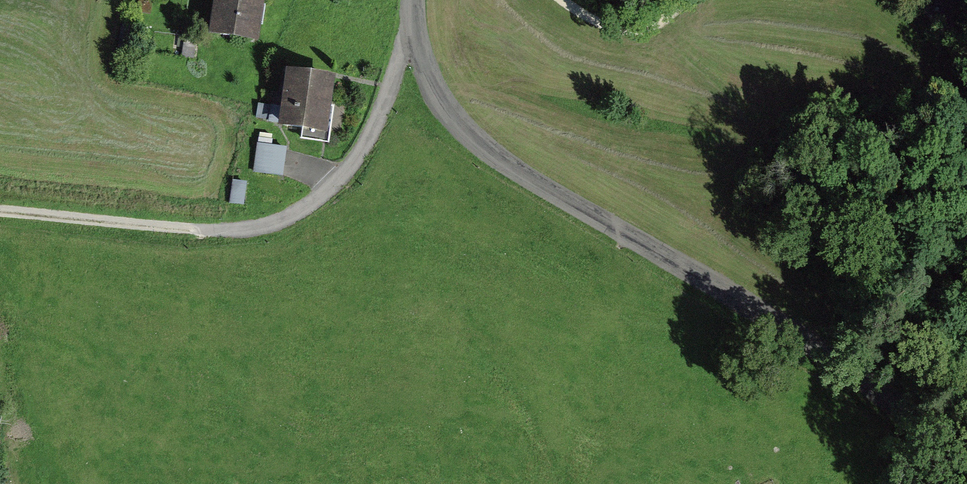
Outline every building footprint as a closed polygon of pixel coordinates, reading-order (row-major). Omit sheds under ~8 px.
[(209,38),(259,45),(265,0),(214,0),(209,38)] [(197,45),(182,43),(180,61),(195,63),(197,45)] [(332,79),(283,74),(277,131),(339,137),(342,113),(329,111),(332,79)] [(272,138),(259,136),(254,175),(282,179),(286,150),(270,148),(272,138)] [(245,184),(231,183),(229,207),(247,209),(248,197),(244,197),(245,184)]
